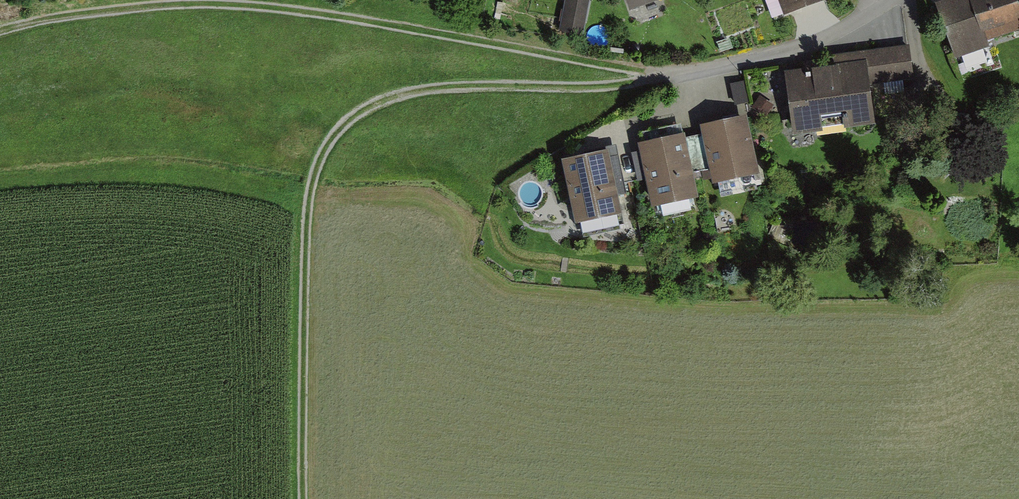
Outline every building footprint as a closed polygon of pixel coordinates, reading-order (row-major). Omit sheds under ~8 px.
[(559,34),(583,39),(591,0),(566,0),(559,34)] [(630,16),(672,0),(624,0),(630,16)] [(784,18),(829,0),(777,0),(784,18)] [(944,52),(1013,29),(1004,0),(927,0),(944,52)] [(825,66),(773,72),(779,131),(863,122),(858,81),(908,75),(905,45),(824,53),(825,66)] [(746,119),(700,129),(713,191),(759,181),(746,119)] [(685,138),(638,147),(651,214),(698,205),(685,138)] [(609,156),(562,165),(575,231),(622,222),(609,156)]
